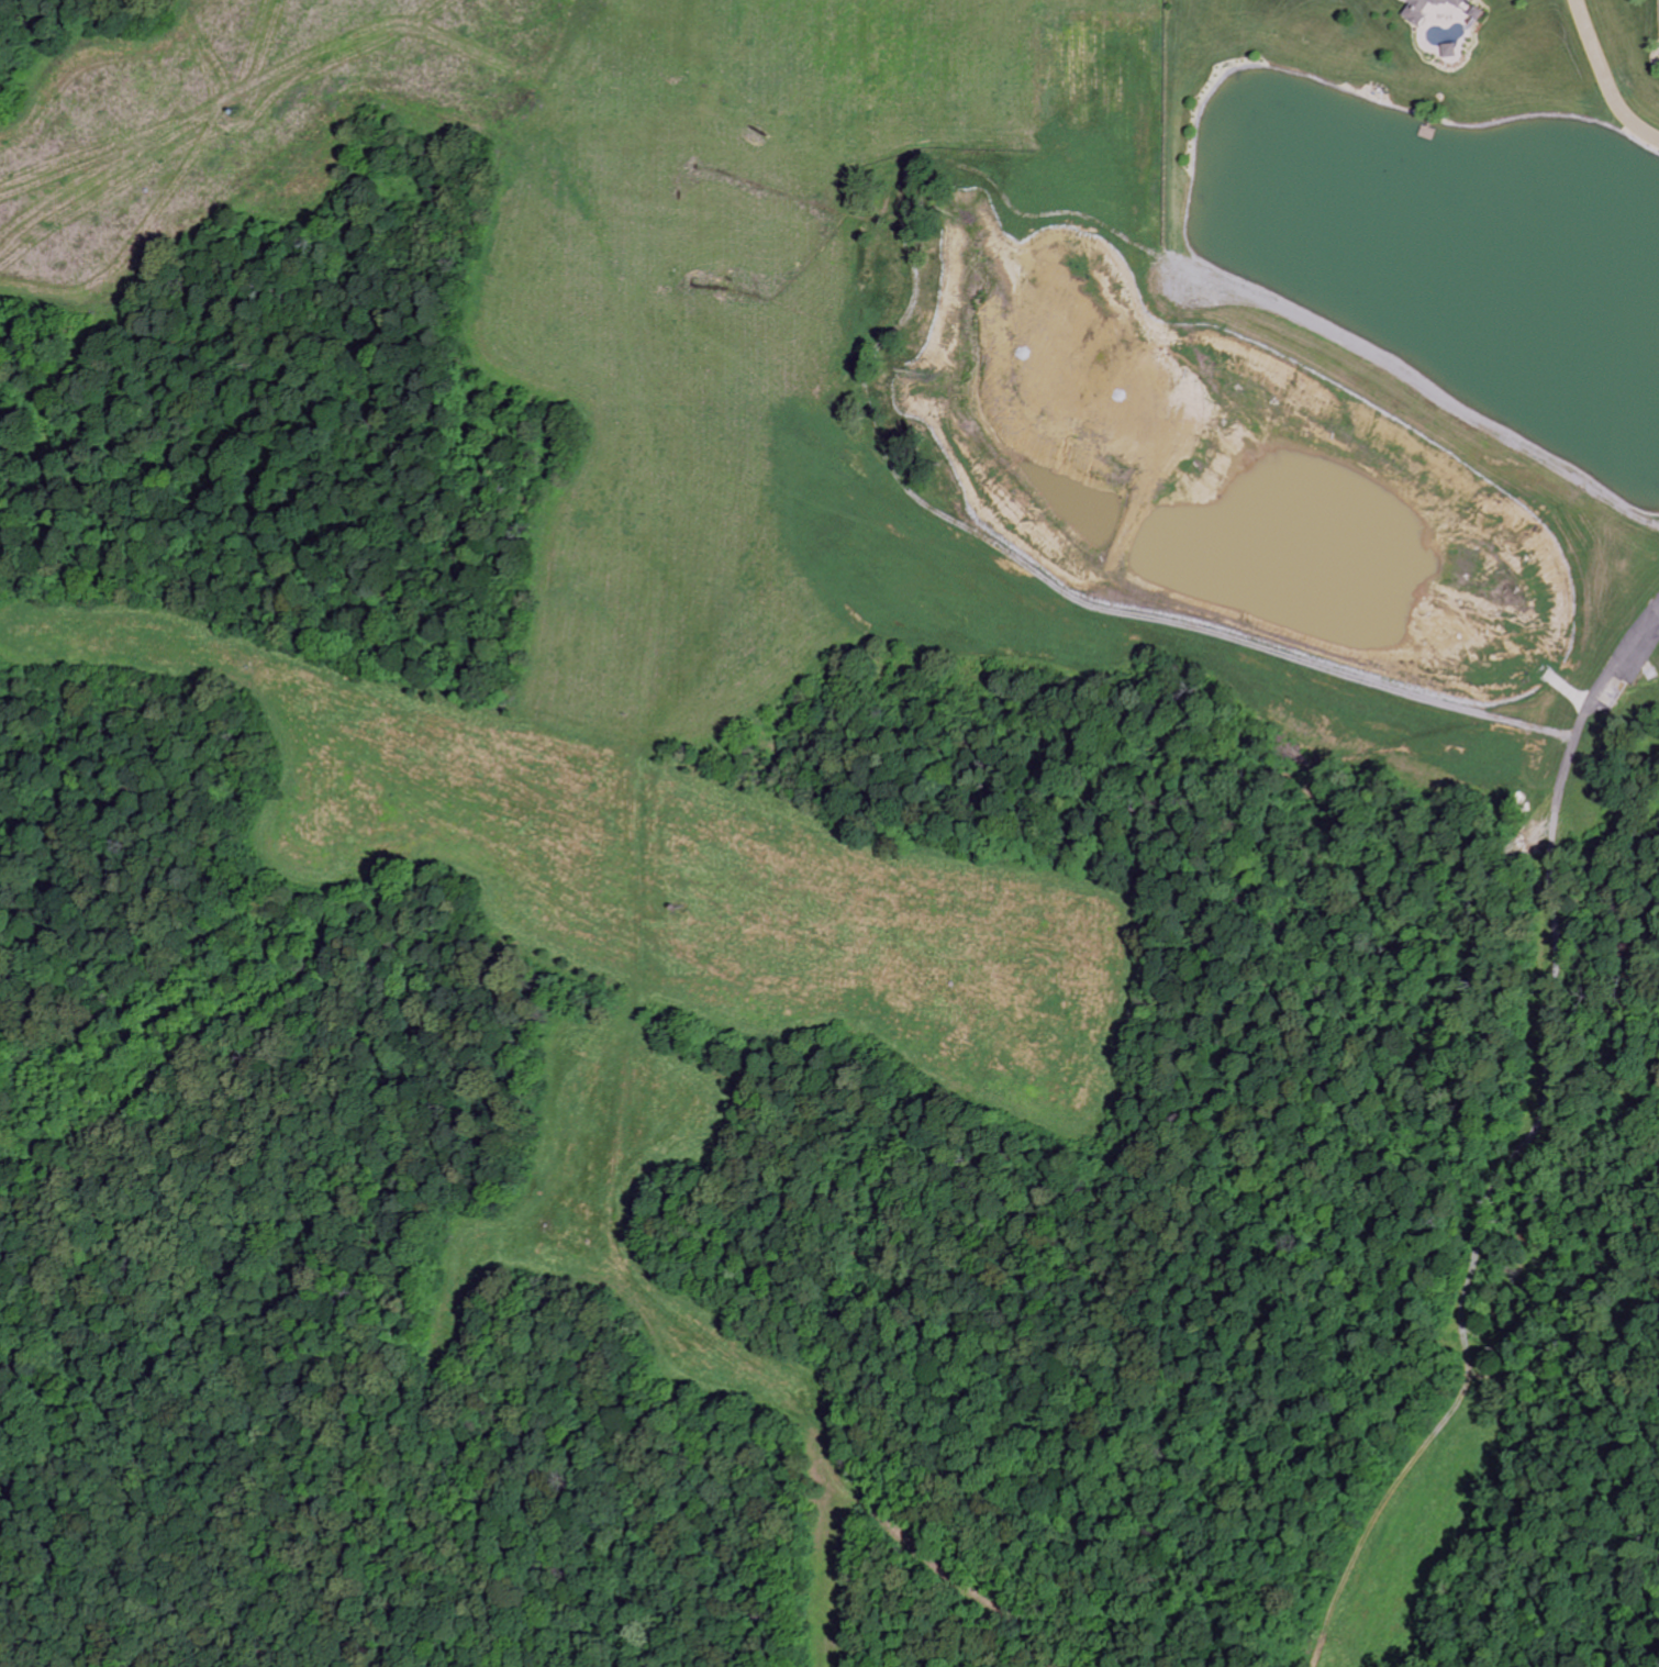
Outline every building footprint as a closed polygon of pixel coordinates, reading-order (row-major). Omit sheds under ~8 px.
[(1470,0),(1409,0),(1412,2),(1404,18),(1421,27),(1425,19),(1426,12),(1431,3),(1458,7),(1465,10),(1470,0)] [(1444,59),(1457,57),(1456,44),(1443,46),(1444,59)]
